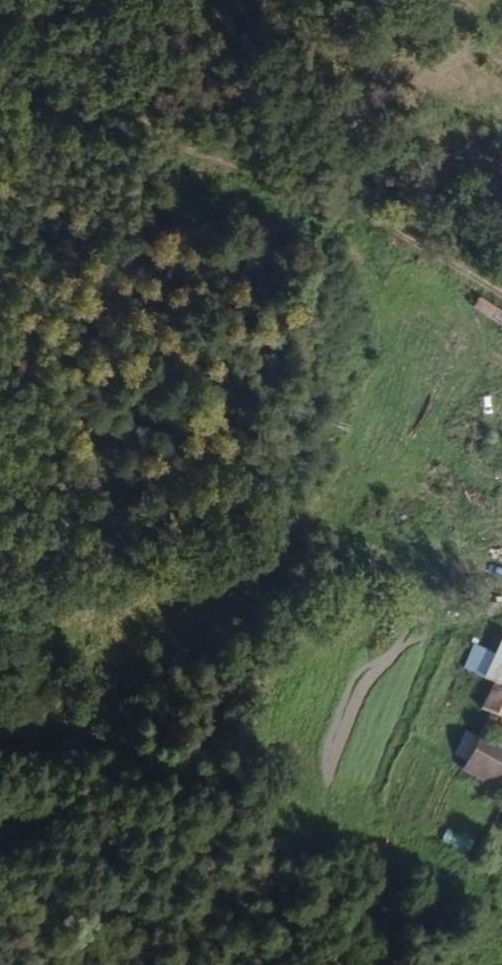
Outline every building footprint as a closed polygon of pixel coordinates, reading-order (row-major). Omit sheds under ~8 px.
[(486,748),(501,715),(501,695),(483,686),(470,713),(477,717),(448,775),(501,803),(501,756),(486,748)]
